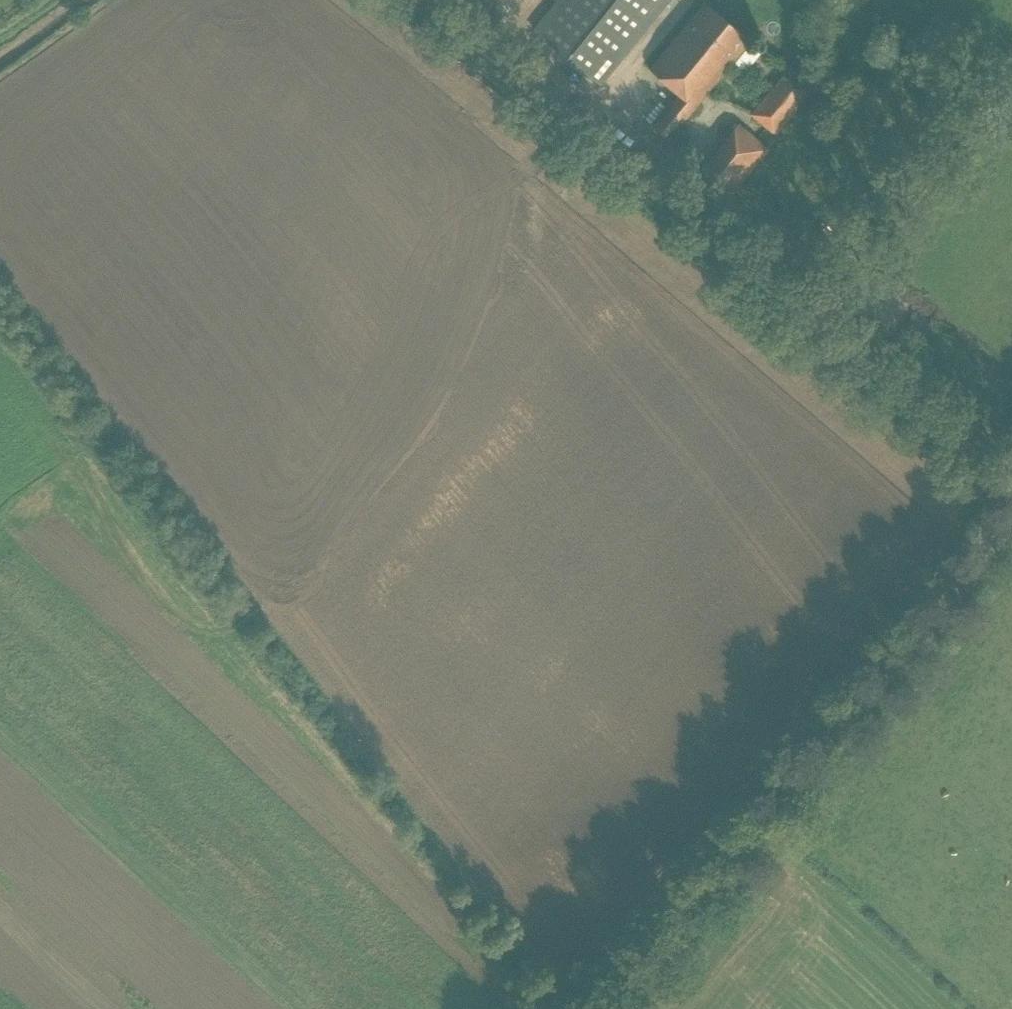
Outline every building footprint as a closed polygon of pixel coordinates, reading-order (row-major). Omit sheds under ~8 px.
[(546,15),(533,30),(600,85),(613,69),(669,0),(558,0),(546,15)] [(704,3),(662,55),(649,70),(679,94),(653,126),(668,139),(749,40),(704,3)] [(788,67),(750,114),(777,136),(815,89),(788,67)] [(739,124),(699,173),(686,189),(716,213),(769,149),(739,124)]
